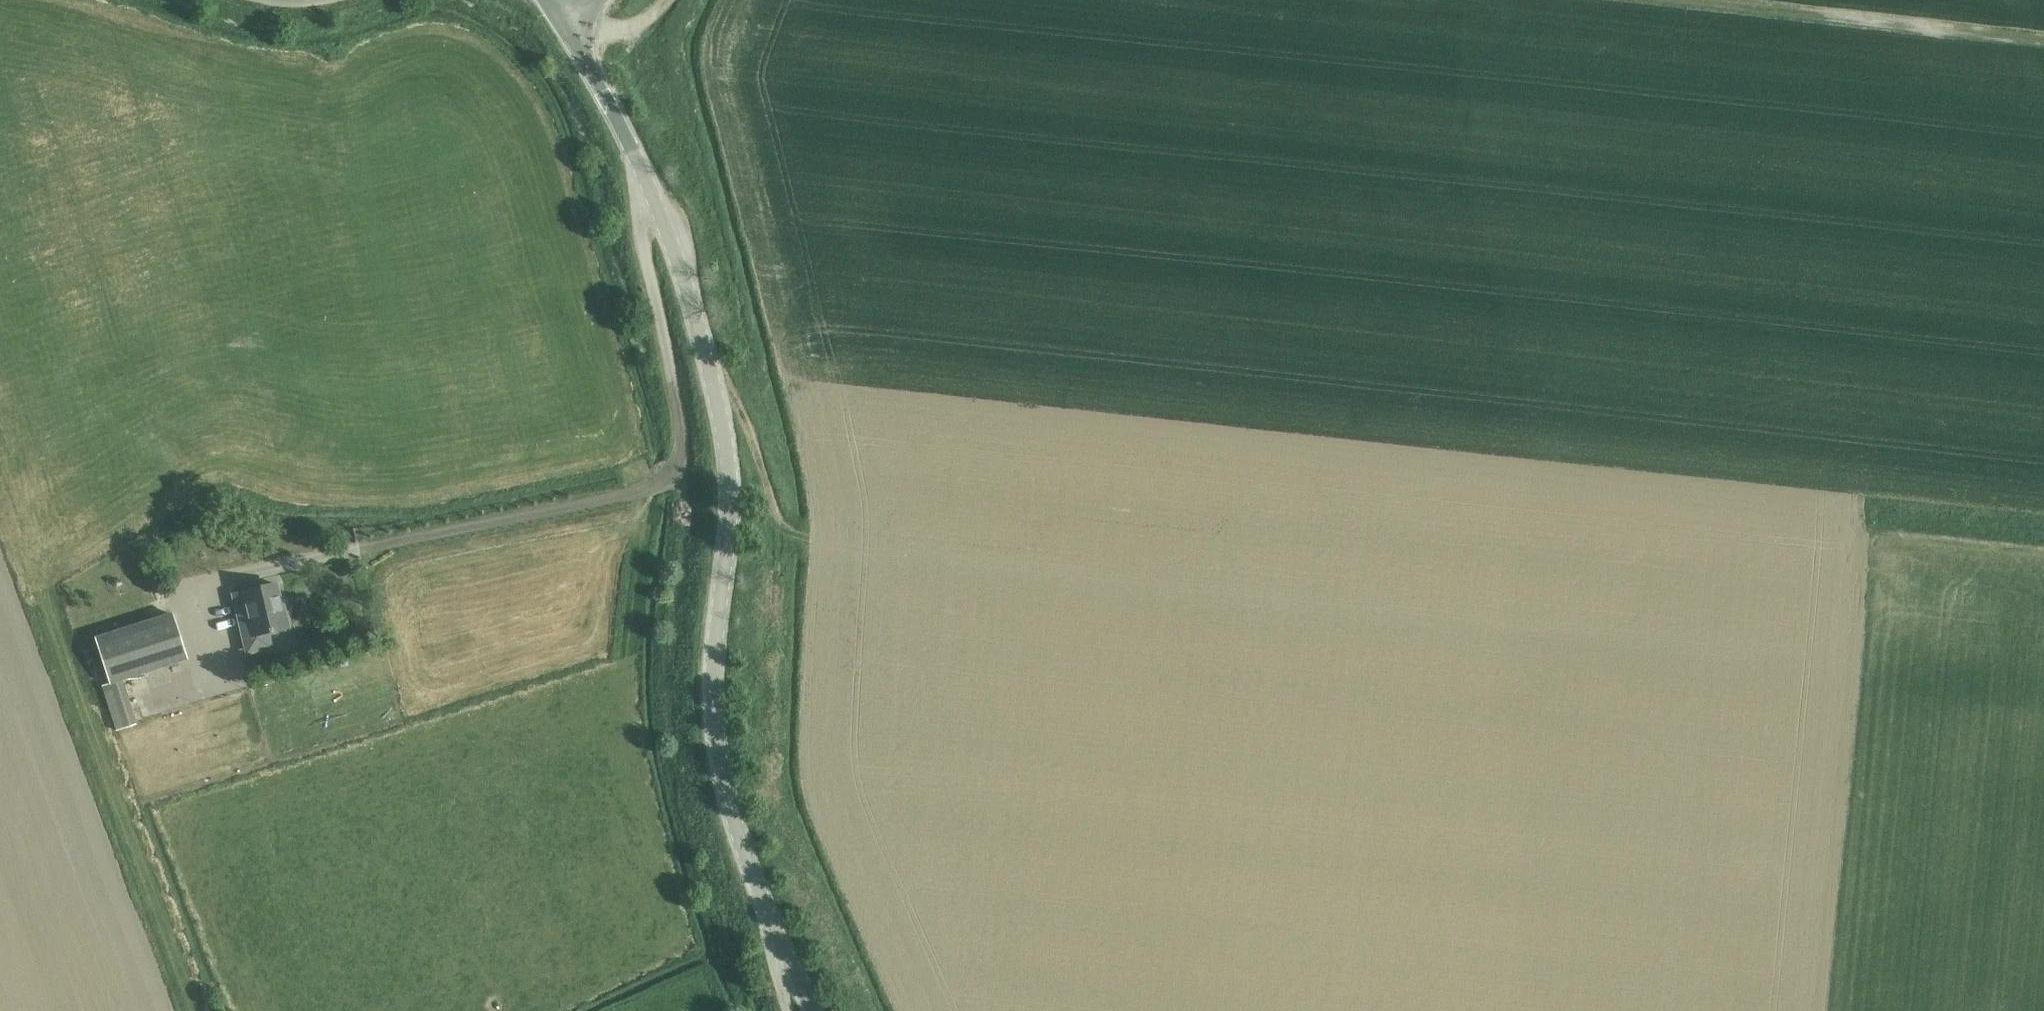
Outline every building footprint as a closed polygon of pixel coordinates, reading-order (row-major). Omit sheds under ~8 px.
[(276,584),(243,592),(230,595),(245,657),(273,652),(269,633),(289,628),(284,607),(282,608),(276,584)] [(128,727),(114,683),(186,660),(172,614),(95,638),(109,683),(102,686),(117,731),(128,727)]
